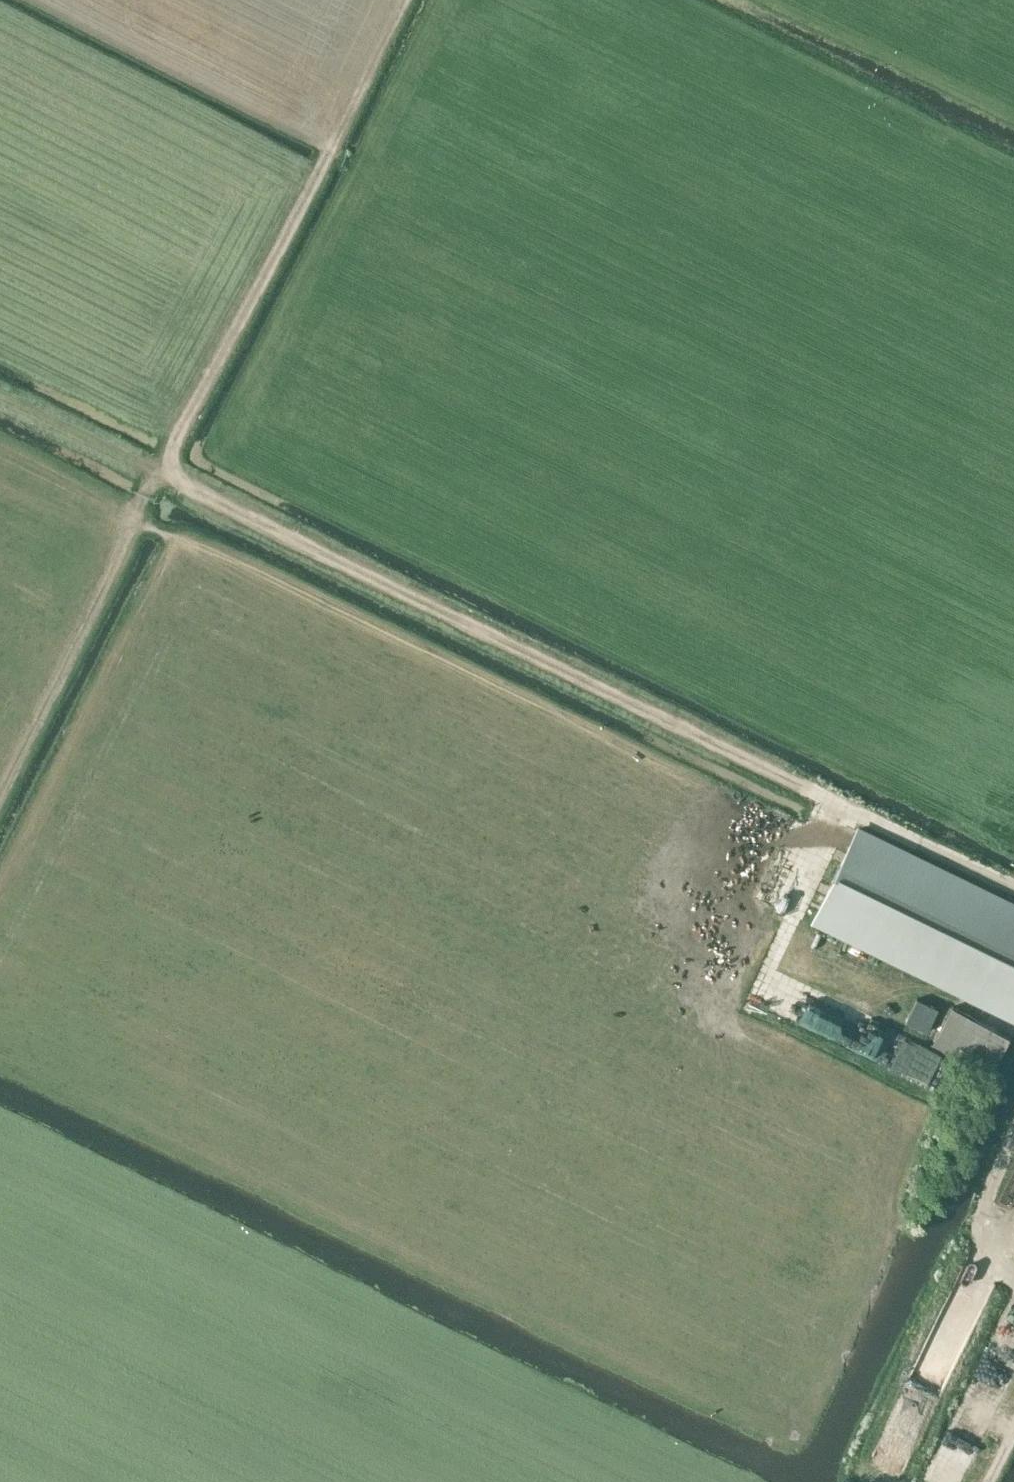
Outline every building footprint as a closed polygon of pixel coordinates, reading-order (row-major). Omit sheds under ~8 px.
[(788,836),(792,823),(778,818),(774,831),(788,836)] [(815,921),(1013,1018),(1013,902),(861,827),(815,921)] [(953,1006),(933,1043),(990,1074),(1010,1037),(968,1014),(953,1006)]
